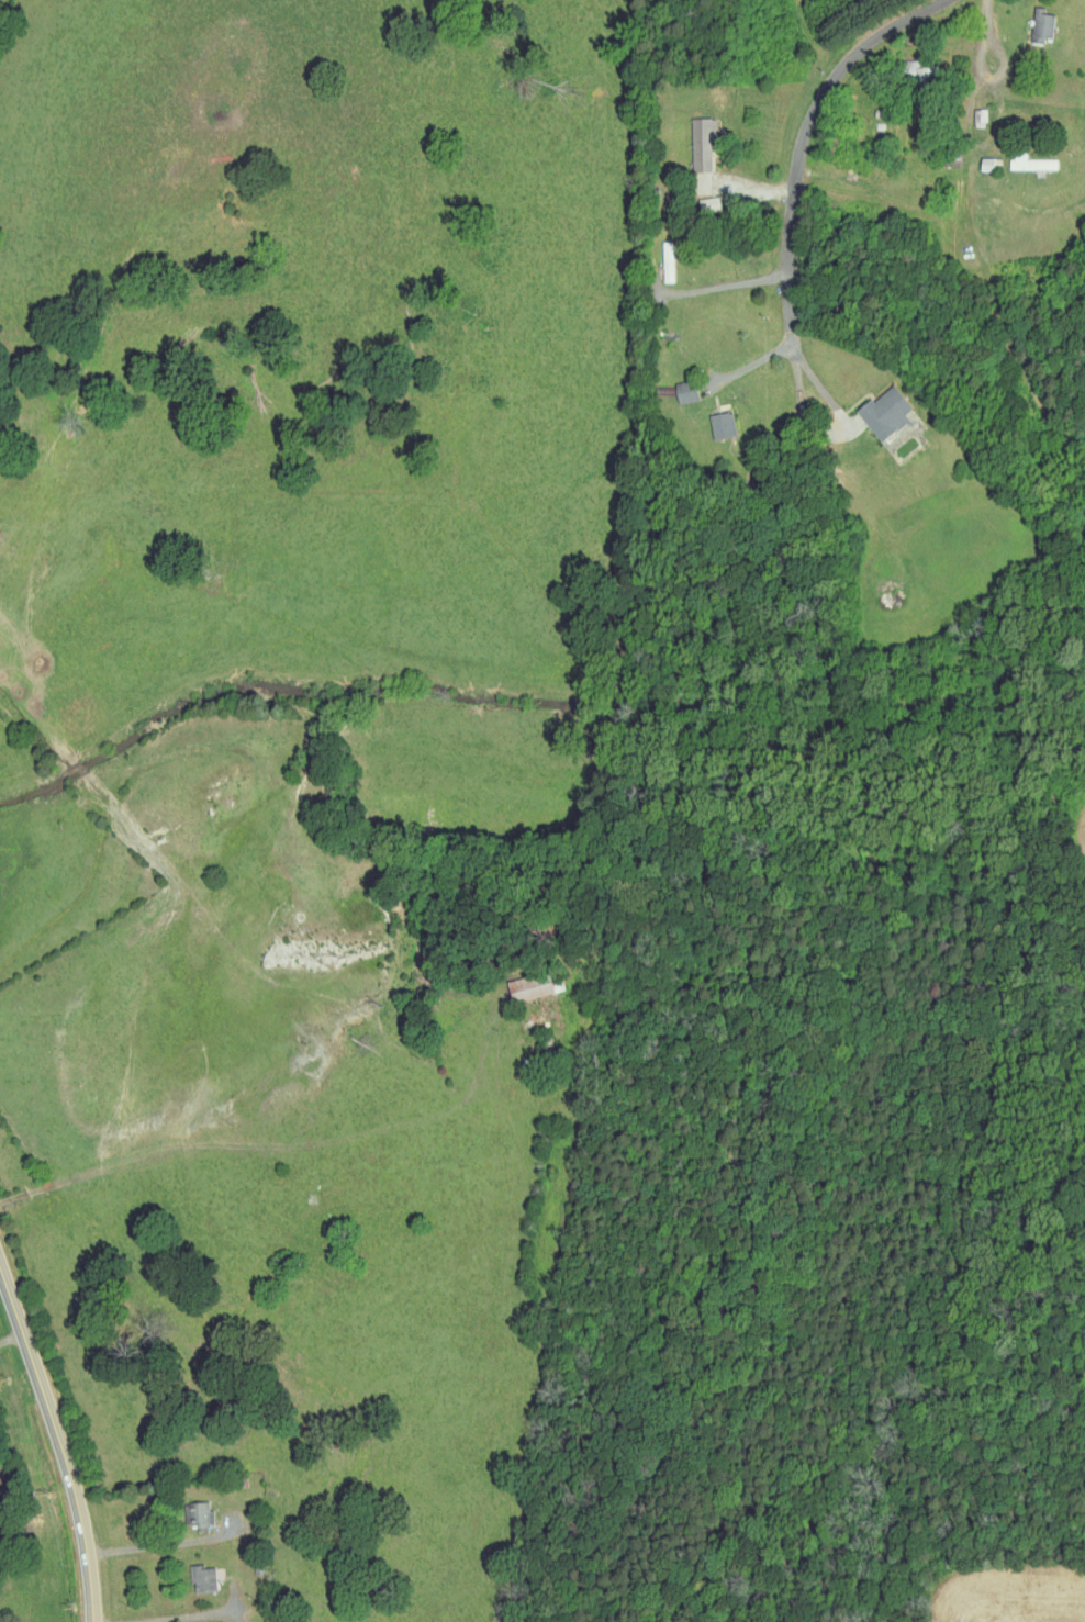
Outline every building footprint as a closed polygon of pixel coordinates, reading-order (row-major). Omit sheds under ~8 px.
[(1051,40),(1055,15),(1044,14),(1045,8),(1034,7),(1029,43),(1043,45),(1044,38),(1051,40)] [(917,60),(889,61),(889,89),(904,89),(904,79),(929,79),(929,67),(917,67),(917,60)] [(715,153),(716,118),(690,118),(689,171),(709,172),(709,152),(715,153)] [(960,166),(960,152),(933,152),(933,165),(960,166)] [(1026,160),(1026,152),(1013,152),(1013,159),(1008,159),(1008,170),(1056,169),(1056,159),(1026,160)] [(698,198),(698,212),(718,211),(718,198),(698,198)] [(698,402),(696,381),(673,384),(675,404),(698,402)] [(878,441),(914,412),(890,384),(855,412),(878,441)] [(731,411),(708,416),(713,439),(736,435),(731,411)] [(504,981),(509,1002),(563,989),(558,968),(504,981)] [(188,1524),(195,1524),(195,1527),(210,1527),(210,1501),(187,1501),(188,1524)] [(215,1590),(214,1565),(189,1566),(190,1591),(215,1590)]
